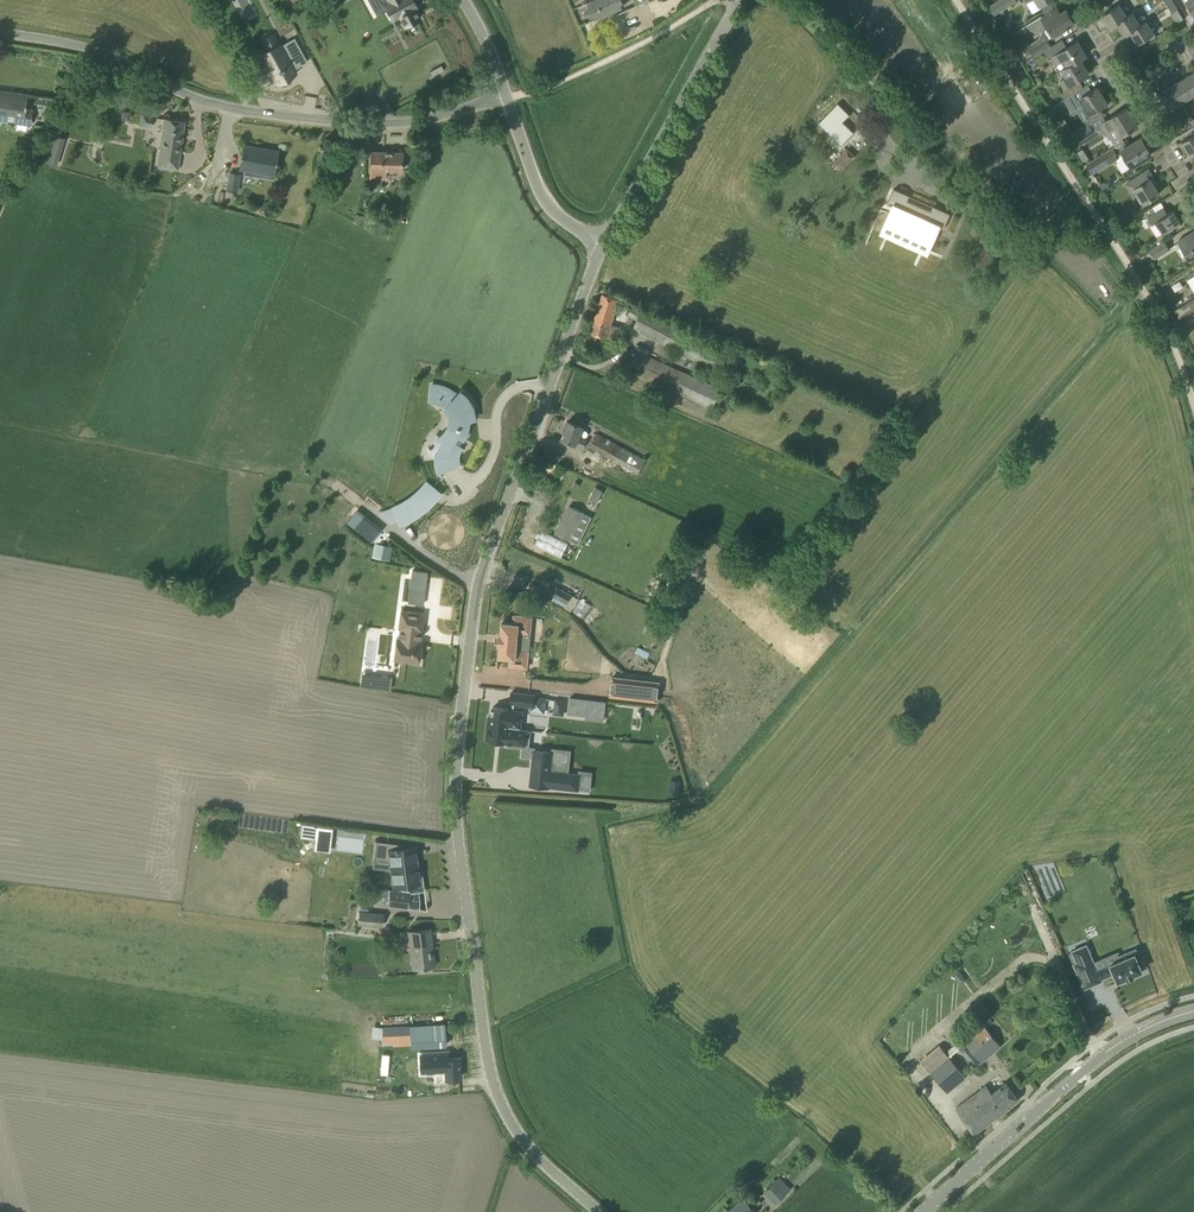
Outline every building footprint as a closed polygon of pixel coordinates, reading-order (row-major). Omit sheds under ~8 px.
[(383,0),(382,1),(391,18),(398,14),(404,24),(418,17),(412,6),(415,5),(412,0),(383,0)] [(588,2),(590,7),(595,18),(595,19),(623,6),(620,0),(591,0),(588,2)] [(1001,11),(1016,1),(1015,0),(998,0),(989,5),(994,15),(1001,11)] [(1027,2),(1033,13),(1041,8),(1043,11),(1052,5),(1048,0),(1025,0),(1027,2)] [(1185,0),(1193,14),(1193,0),(1185,0)] [(1173,1),(1167,4),(1172,12),(1178,8),(1173,1)] [(1110,26),(1132,12),(1132,11),(1126,15),(1119,4),(1103,14),(1110,26)] [(1046,29),(1048,28),(1053,35),(1074,22),(1066,9),(1060,13),(1057,8),(1042,17),(1040,15),(1026,24),(1030,29),(1033,31),(1037,31),(1041,31),(1046,29)] [(1124,34),(1146,20),(1140,24),(1132,12),(1110,26),(1111,26),(1117,23),(1124,34)] [(1124,34),(1124,35),(1130,31),(1138,43),(1154,33),(1146,20),(1124,34)] [(266,61),(256,66),(262,78),(272,73),(277,83),(295,73),(293,69),(287,58),(301,50),(293,36),(278,45),(272,34),(264,39),(270,49),(263,52),(261,54),(266,61)] [(1034,55),(1050,45),(1045,38),(1029,48),(1034,55)] [(1065,58),(1069,65),(1080,58),(1086,55),(1077,40),(1065,48),(1060,41),(1062,39),(1043,50),(1048,59),(1053,56),(1058,63),(1065,58)] [(1065,98),(1083,87),(1083,86),(1081,88),(1076,80),(1089,72),(1080,58),(1069,65),(1063,68),(1067,76),(1060,80),(1064,87),(1060,90),(1065,98)] [(1193,93),(1193,71),(1184,78),(1193,93)] [(1184,78),(1172,85),(1182,101),(1193,93),(1184,78)] [(1172,85),(1159,93),(1165,101),(1160,105),(1168,119),(1169,119),(1173,125),(1181,120),(1172,107),(1182,101),(1172,85)] [(1083,87),(1065,98),(1074,113),(1085,106),(1090,113),(1094,119),(1101,115),(1097,108),(1107,102),(1102,95),(1105,93),(1100,86),(1098,88),(1097,86),(1087,93),(1083,87)] [(5,120),(6,114),(14,115),(13,121),(13,122),(31,125),(34,109),(25,108),(27,94),(0,91),(0,120),(5,120)] [(927,103),(940,122),(946,118),(942,113),(946,111),(937,97),(927,103)] [(841,145),(854,132),(843,121),(850,114),(838,103),(830,111),(818,123),(841,145)] [(1121,135),(1138,124),(1127,107),(1102,122),(1107,131),(1115,126),(1121,135)] [(177,169),(183,132),(184,121),(164,118),(157,166),(177,169)] [(1074,144),(1093,132),(1088,123),(1073,132),(1069,135),(1074,144)] [(1071,128),(1064,133),(1066,137),(1069,135),(1073,132),(1071,128)] [(1189,153),(1193,150),(1193,133),(1182,141),(1189,153)] [(56,165),(64,138),(53,134),(45,162),(56,165)] [(368,136),(351,135),(350,145),(368,146),(368,136)] [(1095,158),(1086,163),(1093,173),(1102,168),(1116,158),(1118,162),(1116,162),(1122,172),(1132,166),(1141,159),(1151,153),(1146,145),(1150,143),(1145,136),(1142,138),(1141,137),(1129,145),(1126,139),(1111,148),(1095,158)] [(239,169),(244,169),(244,174),(273,180),(274,175),(276,162),(278,151),(243,145),(241,157),(239,169)] [(401,171),(401,163),(402,152),(371,150),(371,162),(370,178),(383,178),(383,171),(401,171)] [(848,150),(835,163),(841,169),(854,156),(848,150)] [(1144,202),(1159,193),(1154,185),(1157,183),(1149,169),(1126,183),(1131,190),(1135,188),(1144,202)] [(237,193),(239,174),(230,173),(227,191),(237,193)] [(881,208),(872,228),(928,252),(936,233),(930,230),(932,224),(944,229),(951,213),(933,205),(933,206),(931,211),(907,200),(909,196),(910,196),(910,195),(894,188),(884,209),(881,208)] [(1149,225),(1152,224),(1156,221),(1163,233),(1181,221),(1174,209),(1168,213),(1164,206),(1156,211),(1153,207),(1145,212),(1148,216),(1145,218),(1149,225)] [(354,221),(372,230),(374,226),(372,225),(374,220),(363,214),(362,216),(358,213),(354,221)] [(1193,255),(1193,231),(1178,240),(1190,258),(1193,255)] [(1164,241),(1151,249),(1149,250),(1154,258),(1169,249),(1164,241)] [(611,323),(619,298),(603,293),(590,332),(616,340),(621,326),(611,323)] [(1174,307),(1175,308),(1180,317),(1181,316),(1182,317),(1190,312),(1192,311),(1193,310),(1193,294),(1174,307)] [(727,354),(634,303),(628,314),(637,319),(633,327),(644,333),(717,373),(727,354)] [(721,389),(647,355),(636,350),(624,377),(708,415),(721,389)] [(431,388),(430,400),(431,400),(432,400),(434,400),(435,400),(436,400),(437,401),(438,401),(440,402),(441,402),(443,403),(443,404),(445,405),(444,406),(445,407),(446,409),(447,409),(447,410),(448,411),(448,412),(449,413),(449,416),(449,417),(449,419),(449,420),(449,421),(448,422),(448,423),(448,424),(447,425),(447,426),(446,428),(445,429),(444,430),(443,431),(442,432),(441,433),(440,433),(439,434),(438,434),(437,435),(442,440),(438,445),(436,452),(435,456),(436,456),(443,456),(444,452),(450,453),(455,449),(459,444),(458,443),(459,442),(460,441),(461,440),(461,439),(461,440),(463,437),(465,437),(467,436),(468,434),(467,431),(466,430),(467,423),(467,417),(468,417),(472,417),(472,419),(473,419),(473,413),(471,408),(473,407),(475,406),(472,399),(467,393),(461,388),(456,394),(450,390),(444,387),(438,385),(431,385),(431,388)] [(582,426),(579,424),(568,420),(561,439),(572,443),(584,447),(587,439),(579,436),(582,426)] [(596,433),(589,447),(638,474),(641,468),(645,460),(596,433)] [(402,503),(393,507),(399,523),(411,518),(421,511),(431,502),(439,493),(426,482),(419,490),(411,497),(402,503)] [(595,486),(589,499),(597,503),(603,490),(595,486)] [(568,505),(555,533),(569,539),(582,511),(568,505)] [(542,530),(535,544),(561,557),(568,543),(542,530)] [(374,544),(371,558),(389,561),(391,547),(374,544)] [(375,563),(373,577),(387,580),(390,566),(375,563)] [(411,570),(407,603),(423,605),(427,572),(411,570)] [(572,595),(558,588),(553,597),(567,604),(572,595)] [(424,614),(412,612),(401,611),(398,628),(400,628),(398,638),(396,638),(393,659),(419,662),(421,641),(419,641),(419,635),(421,636),(424,614)] [(502,622),(501,634),(500,633),(499,645),(500,645),(499,656),(510,657),(509,666),(527,667),(528,650),(516,649),(518,632),(530,633),(532,616),(514,615),(513,623),(502,622)] [(361,673),(360,686),(391,690),(392,677),(361,673)] [(612,677),(610,697),(657,702),(659,682),(643,680),(637,679),(612,677)] [(488,716),(487,725),(521,729),(523,711),(519,710),(520,705),(530,706),(529,711),(544,713),(546,697),(535,696),(535,694),(511,692),(509,708),(493,706),(492,716),(488,716)] [(570,697),(568,714),(585,716),(595,717),(596,707),(604,708),(605,702),(597,701),(570,697)] [(521,729),(487,725),(486,739),(505,742),(505,745),(522,746),(521,755),(533,756),(534,750),(536,750),(536,748),(527,747),(529,729),(527,729),(521,729)] [(536,750),(534,750),(533,756),(530,785),(542,786),(548,787),(579,790),(581,773),(550,770),(552,752),(545,751),(536,750)] [(670,779),(668,793),(679,794),(681,780),(670,779)] [(208,811),(207,817),(237,821),(237,815),(208,811)] [(419,905),(420,902),(418,900),(418,898),(417,891),(424,890),(422,872),(418,872),(416,855),(415,846),(414,846),(410,846),(404,847),(404,844),(403,844),(375,840),(375,841),(377,841),(375,857),(390,859),(391,870),(394,886),(398,886),(399,890),(390,889),(388,905),(419,909),(419,905)] [(358,923),(382,925),(383,914),(359,911),(358,923)] [(413,968),(434,965),(430,928),(408,931),(413,968)] [(1074,963),(1084,988),(1102,980),(1101,979),(1114,973),(1118,981),(1126,978),(1127,979),(1134,976),(1134,974),(1142,971),(1139,963),(1142,962),(1140,960),(1141,960),(1137,951),(1136,949),(1133,950),(1120,955),(1120,956),(1117,957),(1118,959),(1107,964),(1108,965),(1097,970),(1086,945),(1072,951),(1077,962),(1074,963)] [(449,1022),(413,1023),(413,1046),(450,1045),(449,1022)] [(958,1047),(975,1067),(1001,1046),(985,1026),(958,1047)] [(431,1050),(407,1051),(408,1076),(405,1076),(406,1080),(409,1080),(410,1094),(432,1093),(432,1079),(433,1079),(432,1063),(431,1050)] [(438,1070),(437,1072),(437,1081),(440,1083),(447,1083),(446,1078),(448,1078),(459,1077),(458,1059),(446,1060),(438,1060),(438,1070)] [(1018,1100),(1011,1090),(1005,1083),(993,1093),(987,1085),(957,1108),(975,1132),(1018,1100)] [(789,1189),(778,1178),(766,1191),(777,1201),(789,1189)] [(756,1211),(744,1198),(727,1211),(756,1211)]
